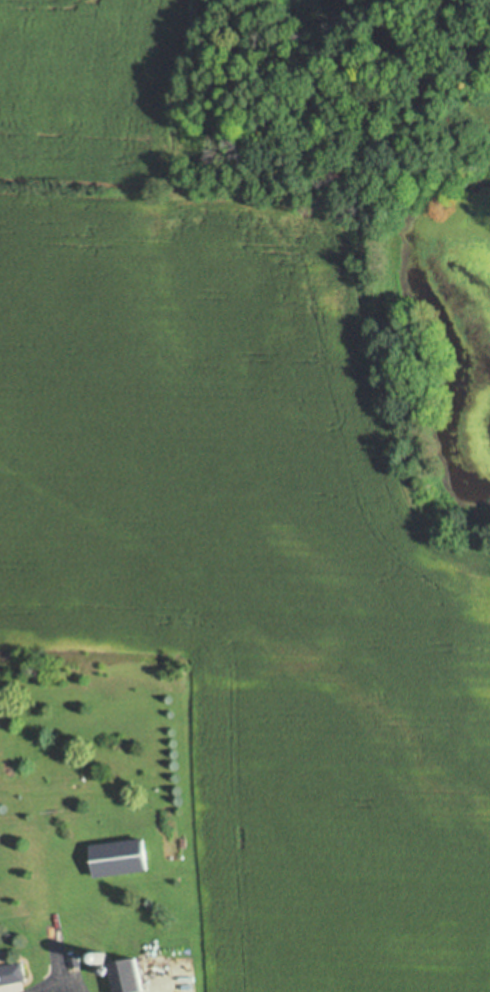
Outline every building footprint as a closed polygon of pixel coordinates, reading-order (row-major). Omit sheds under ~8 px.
[(92,847),(145,840),(149,873),(96,880),(92,847)] [(99,961),(98,961),(98,959),(98,958),(97,957),(98,956),(98,954),(99,953),(100,952),(101,952),(102,951),(104,951),(105,951),(106,952),(107,953),(108,954),(109,955),(109,956),(109,957),(109,959),(109,960),(108,961),(107,962),(106,963),(105,963),(104,963),(102,963),(101,963),(100,962),(99,961)] [(80,954),(83,968),(73,970),(70,956),(80,954)] [(138,962),(145,991),(111,991),(116,989),(111,969),(138,962)] [(0,970),(0,968),(24,963),(27,981),(4,986),(4,985),(0,986),(0,970)] [(109,967),(109,966),(110,966),(111,967),(111,968),(110,968),(110,969),(109,968),(109,969),(109,970),(109,971),(108,972),(107,973),(106,973),(105,973),(104,973),(103,973),(102,972),(101,972),(100,971),(100,970),(100,968),(100,967),(101,966),(102,965),(103,965),(104,965),(105,964),(106,965),(107,965),(108,966),(109,967)]
